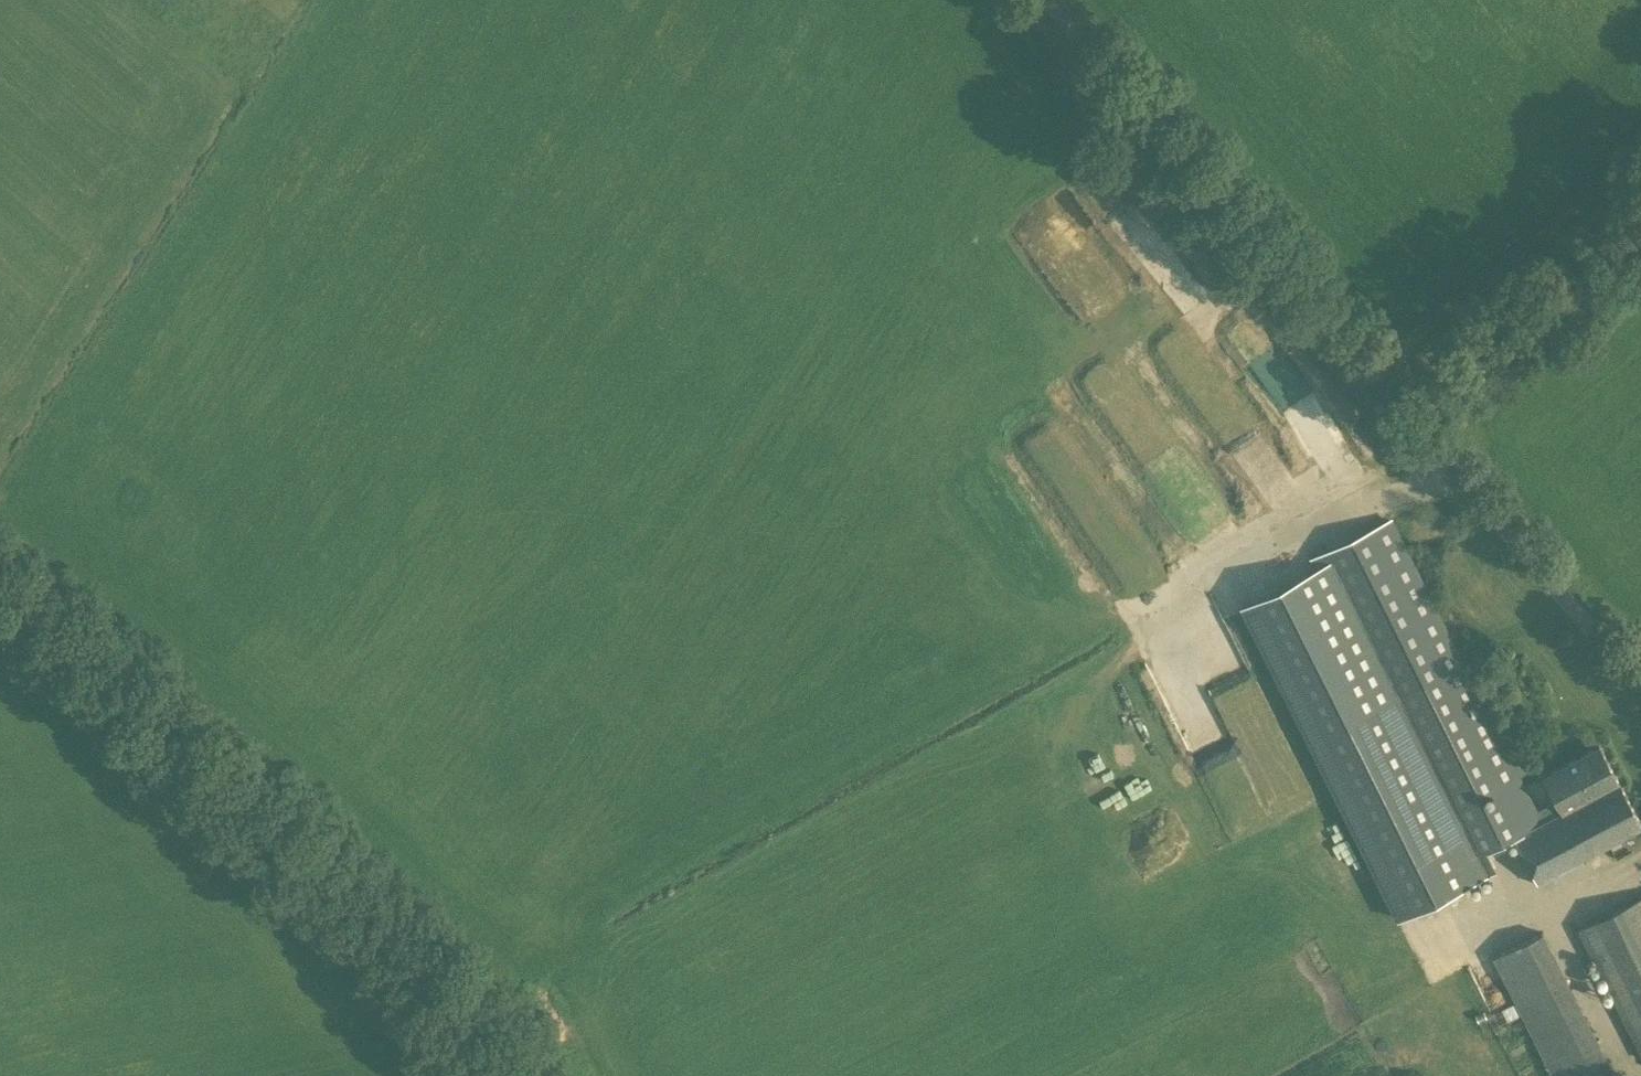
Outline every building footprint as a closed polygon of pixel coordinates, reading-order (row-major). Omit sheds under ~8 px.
[(1486,852),(1515,838),(1508,825),(1536,810),(1520,775),(1528,772),(1471,660),(1464,663),(1392,518),(1309,560),(1314,570),(1239,607),(1395,920),(1494,870),(1486,852)] [(1070,756),(1093,803),(1121,789),(1098,743),(1070,756)] [(1515,838),(1539,885),(1586,860),(1584,857),(1640,828),(1599,746),(1541,776),(1554,801),(1536,810),(1508,825),(1515,838)] [(1579,930),(1640,1055),(1640,900),(1579,930)] [(1615,1075),(1543,931),(1492,958),(1552,1075),(1612,1075),(1615,1075)]
